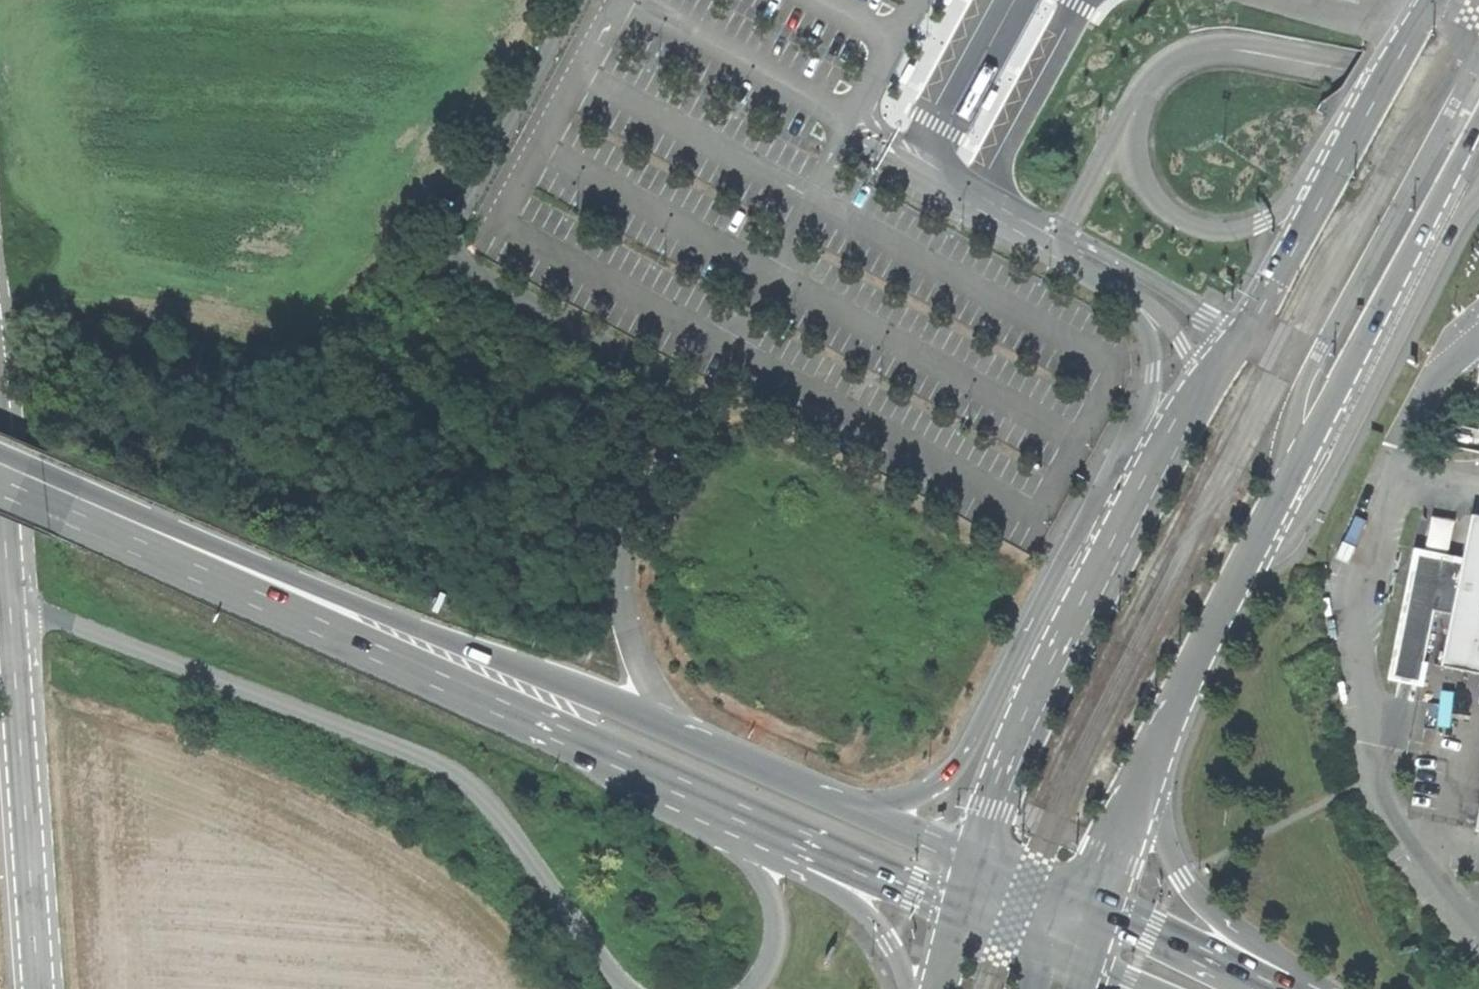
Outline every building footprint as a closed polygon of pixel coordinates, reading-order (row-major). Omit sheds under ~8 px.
[(1354,8),(1357,0),(1325,0),(1354,8)] [(1473,516),(1463,562),(1453,615),(1442,667),(1478,674),(1478,517),(1473,516)] [(1435,613),(1453,615),(1463,562),(1433,556),(1418,553),(1394,676),(1407,679),(1419,681),(1435,613)]
